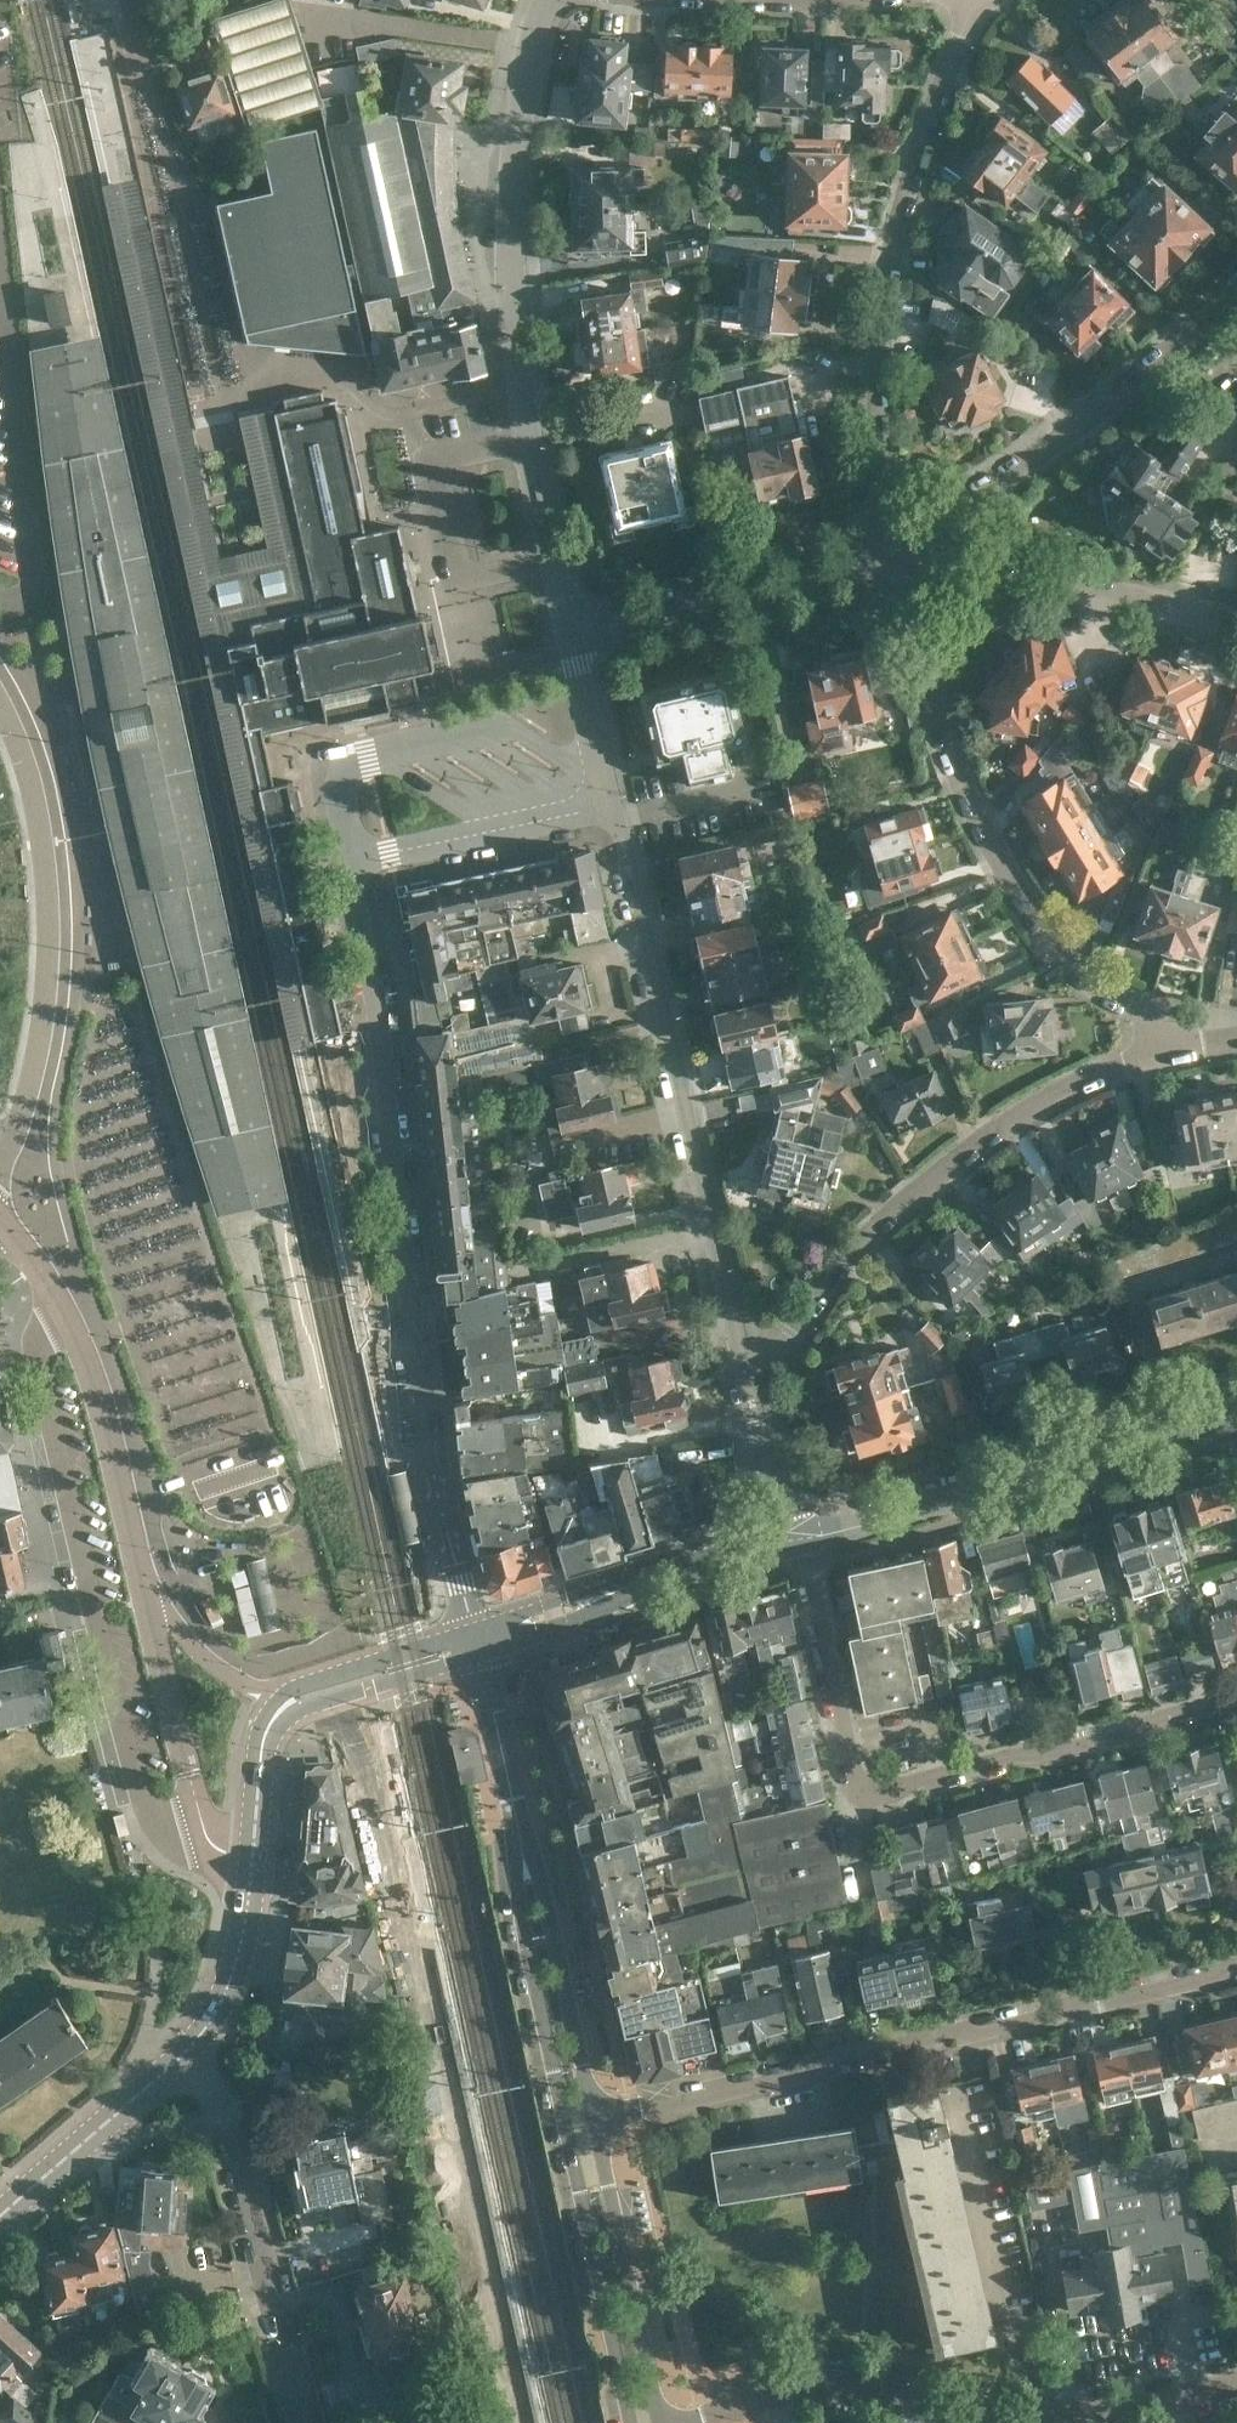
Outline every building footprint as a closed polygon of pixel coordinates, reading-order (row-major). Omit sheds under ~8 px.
[(321,98),(290,0),(271,0),(212,19),(247,130),(322,105),(323,105),(321,98)] [(359,5),(383,8),(385,2),(405,8),(408,0),(360,0),(359,5)] [(1107,8),(1177,102),(1186,95),(1200,84),(1183,65),(1174,63),(1173,64),(1159,47),(1171,37),(1144,0),(1118,0),(1107,8)] [(1195,11),(1230,58),(1236,64),(1236,34),(1211,0),(1210,0),(1195,11)] [(1107,8),(1083,27),(1090,37),(1088,39),(1124,85),(1136,76),(1143,85),(1143,86),(1141,97),(1156,118),(1173,105),(1177,102),(1107,8)] [(206,55),(217,52),(212,34),(200,37),(206,55)] [(396,54),(392,38),(356,47),(360,63),(396,54)] [(623,64),(625,43),(584,39),(582,61),(583,61),(581,85),(627,89),(627,92),(651,92),(652,67),(623,64)] [(654,93),(698,95),(700,46),(696,45),(694,42),(687,41),(684,44),(676,44),(676,46),(668,46),(666,74),(655,74),(654,93)] [(698,95),(718,97),(729,97),(732,49),(722,48),(722,46),(717,46),(715,43),(707,42),(703,46),(700,46),(698,95)] [(824,73),(886,76),(886,71),(889,71),(889,69),(898,69),(901,65),(902,56),(898,52),(890,51),(889,47),(864,46),(863,43),(841,43),(840,47),(825,47),(824,65),(824,73)] [(802,104),(806,51),(762,48),(762,55),(756,58),(756,67),(760,70),(759,101),(781,103),(780,115),(796,116),(796,104),(802,104)] [(409,54),(401,109),(400,111),(452,120),(453,114),(454,109),(460,110),(464,88),(457,87),(461,63),(409,54)] [(1040,66),(1030,56),(1006,81),(1049,123),(1050,122),(1063,135),(1087,109),(1073,98),(1055,81),(1058,79),(1043,64),(1040,66)] [(1230,58),(1205,80),(1200,84),(1186,95),(1236,142),(1236,64),(1230,58)] [(824,65),(824,60),(812,60),(810,105),(823,105),(823,92),(823,85),(824,79),(824,73),(824,65)] [(192,123),(234,111),(221,69),(180,82),(192,123)] [(824,79),(824,83),(823,85),(823,92),(836,92),(836,94),(839,94),(838,104),(858,105),(857,110),(861,109),(860,118),(864,122),(876,122),(879,119),(879,111),(882,111),(884,77),(886,77),(886,76),(824,73),(824,79)] [(627,89),(581,85),(577,84),(575,106),(578,106),(577,120),(624,125),(627,92),(627,89)] [(374,115),(367,88),(321,98),(323,105),(322,105),(364,299),(399,291),(434,283),(439,305),(440,305),(473,298),(463,253),(461,244),(459,234),(458,225),(456,215),(455,206),(453,188),(452,181),(452,174),(451,164),(451,155),(451,144),(451,141),(451,133),(451,129),(452,120),(400,111),(401,109),(374,115)] [(1177,102),(1173,105),(1179,113),(1208,138),(1195,152),(1235,189),(1236,187),(1236,188),(1236,142),(1186,95),(1177,102)] [(990,137),(985,145),(1026,176),(1045,150),(1000,116),(986,134),(990,137)] [(1111,120),(1096,132),(1114,153),(1129,141),(1111,120)] [(823,138),(850,139),(849,123),(824,123),(823,138)] [(669,140),(695,141),(696,128),(669,128),(669,140)] [(695,141),(712,141),(711,128),(696,128),(695,141)] [(271,193),(216,205),(246,345),(282,348),(366,356),(317,129),(260,142),(271,193)] [(784,171),(783,187),(844,190),(844,175),(849,175),(852,171),(852,162),(850,158),(845,157),(845,155),(821,154),(822,139),(790,138),(788,172),(784,171)] [(645,141),(645,154),(665,154),(665,141),(645,141)] [(1049,194),(1025,177),(1026,176),(985,145),(963,173),(982,187),(984,185),(1007,202),(1014,192),(1037,209),(1049,194)] [(645,182),(645,167),(595,168),(595,160),(584,160),(585,169),(572,169),(573,190),(569,194),(569,200),(573,204),(574,207),(630,206),(630,182),(645,182)] [(1126,203),(1136,213),(1178,254),(1193,239),(1200,246),(1212,233),(1191,213),(1197,207),(1186,196),(1180,203),(1162,185),(1161,187),(1148,174),(1137,186),(1140,189),(1126,203)] [(314,1046),(312,1041),(241,704),(239,704),(233,675),(231,662),(228,663),(225,649),(241,646),(253,643),(249,625),(299,615),(316,611),(274,413),(273,410),(238,417),(266,547),(222,557),(219,558),(137,178),(102,186),(291,1051),(314,1046)] [(783,187),(783,191),(783,203),(787,203),(786,223),(788,223),(788,232),(802,232),(803,223),(843,225),(843,223),(848,223),(851,218),(851,211),(848,206),(843,205),(844,190),(783,187)] [(1068,207),(1079,216),(1091,199),(1080,191),(1068,207)] [(630,229),(630,206),(574,207),(574,212),(570,215),(570,221),(574,226),(575,246),(586,246),(587,254),(596,253),(596,245),(610,245),(610,253),(645,253),(645,229),(630,229)] [(938,243),(939,244),(938,245),(938,246),(937,248),(936,250),(936,251),(936,252),(937,254),(937,255),(938,256),(938,257),(940,259),(942,260),(931,275),(990,318),(1009,293),(1003,289),(1010,279),(1013,281),(1024,267),(1021,265),(1024,260),(1022,249),(965,207),(956,218),(952,215),(941,232),(945,234),(938,243)] [(1136,213),(1135,213),(1120,229),(1108,217),(1097,228),(1109,241),(1157,289),(1169,276),(1163,270),(1178,254),(1136,213)] [(1101,252),(1090,242),(1081,234),(1075,227),(1063,240),(1090,264),(1101,252)] [(1088,227),(1081,234),(1090,242),(1097,235),(1088,227)] [(814,296),(817,274),(810,273),(812,261),(792,258),(794,238),(709,234),(706,255),(705,261),(728,265),(748,268),(745,286),(814,296)] [(709,235),(665,242),(669,267),(704,261),(709,235)] [(1054,279),(1101,328),(1111,319),(1116,324),(1131,310),(1125,304),(1127,303),(1091,266),(1076,280),(1065,268),(1055,279),(1054,278),(1054,279)] [(664,286),(662,268),(629,272),(632,298),(642,297),(641,289),(664,286)] [(1054,279),(1054,278),(1044,268),(1034,284),(1044,294),(1045,293),(1054,302),(1039,316),(1075,353),(1076,351),(1083,357),(1097,343),(1092,337),(1101,328),(1054,279)] [(434,283),(399,291),(418,379),(452,372),(452,373),(454,372),(440,305),(439,305),(434,283)] [(722,306),(722,307),(720,319),(740,322),(740,323),(795,330),(797,316),(810,318),(814,296),(745,286),(742,308),(722,306)] [(578,336),(635,329),(629,290),(582,297),(585,315),(575,316),(578,336)] [(399,291),(364,299),(383,387),(418,379),(399,291)] [(54,324),(69,321),(64,294),(48,297),(54,324)] [(473,298),(440,305),(454,372),(452,373),(454,379),(485,372),(475,328),(480,327),(473,298)] [(933,298),(929,320),(935,322),(965,339),(969,331),(978,336),(985,323),(945,301),(933,298)] [(640,367),(635,329),(578,336),(581,357),(591,356),(594,373),(640,367)] [(192,1143),(216,1211),(234,1207),(268,1200),(287,1196),(199,803),(168,657),(100,337),(29,351),(48,497),(58,570),(74,675),(105,821),(119,881),(142,970),(153,1013),(192,1143)] [(760,357),(779,353),(780,340),(763,338),(760,357)] [(989,413),(993,411),(988,403),(1001,397),(978,350),(929,373),(935,384),(927,387),(929,391),(926,399),(929,404),(937,407),(939,411),(941,410),(947,423),(957,426),(968,420),(969,423),(974,420),(980,422),(987,419),(989,413)] [(1198,363),(1203,369),(1209,364),(1203,358),(1198,363)] [(812,493),(811,488),(814,487),(813,483),(822,481),(826,477),(823,463),(817,460),(808,462),(802,434),(800,434),(787,374),(736,388),(715,393),(710,369),(694,373),(699,396),(697,397),(704,430),(744,421),(761,500),(793,493),(794,497),(799,499),(808,497),(812,493)] [(241,704),(312,1041),(341,1035),(288,784),(274,787),(263,735),(325,722),(326,726),(361,718),(389,712),(388,706),(419,699),(415,676),(433,672),(431,662),(427,645),(422,623),(421,617),(418,618),(398,526),(365,533),(337,399),(324,402),(322,391),(282,399),(284,410),(274,413),(316,611),(299,615),(249,625),(253,643),(241,646),(225,649),(228,663),(231,662),(233,675),(239,704),(241,704)] [(1144,449),(1141,447),(1134,442),(1119,462),(1116,460),(1113,465),(1107,464),(1102,471),(1105,476),(1100,483),(1106,522),(1115,529),(1115,535),(1120,538),(1126,536),(1131,539),(1135,534),(1141,538),(1142,546),(1147,550),(1154,547),(1161,553),(1164,548),(1171,554),(1194,522),(1186,516),(1190,511),(1157,488),(1162,481),(1169,486),(1201,440),(1167,417),(1144,449)] [(644,445),(642,438),(625,441),(627,448),(599,454),(616,531),(688,515),(671,439),(644,445)] [(1215,486),(1236,482),(1236,471),(1235,461),(1210,466),(1215,486)] [(1233,495),(1216,488),(1201,525),(1218,533),(1227,512),(1236,513),(1236,495),(1233,495)] [(433,620),(422,623),(427,645),(431,662),(442,660),(438,641),(433,620)] [(1037,639),(1030,633),(1017,648),(1007,646),(1002,654),(1007,661),(1003,665),(1043,698),(1056,710),(1069,694),(1064,690),(1077,685),(1072,671),(1060,639),(1051,642),(1049,639),(1039,636),(1037,639)] [(822,726),(840,723),(872,716),(871,710),(873,710),(862,658),(838,663),(838,664),(809,670),(820,723),(822,722),(822,726)] [(1158,710),(1174,667),(1153,659),(1152,664),(1138,659),(1133,672),(1130,672),(1121,696),(1124,697),(1120,710),(1134,715),(1132,719),(1152,726),(1158,710)] [(1043,698),(1003,665),(1001,667),(990,667),(985,674),(989,682),(977,698),(984,703),(982,706),(986,716),(990,717),(988,727),(1025,733),(1025,731),(1036,733),(1039,719),(1031,713),(1043,698)] [(1174,667),(1158,710),(1152,726),(1173,734),(1175,729),(1188,734),(1193,722),(1195,723),(1204,699),(1202,698),(1207,685),(1193,680),(1195,675),(1174,667)] [(692,783),(731,774),(725,748),(746,743),(730,673),(642,694),(658,763),(685,757),(692,783)] [(1218,748),(1236,755),(1236,696),(1218,748)] [(1060,713),(1070,722),(1080,730),(1089,720),(1069,703),(1060,713)] [(1043,735),(1032,748),(1041,755),(1052,742),(1043,735)] [(1024,778),(1042,755),(1041,755),(1032,748),(1026,743),(1008,765),(1024,778)] [(1198,786),(1214,752),(1198,744),(1182,780),(1198,786)] [(1049,753),(1033,770),(1040,781),(1066,765),(1056,748),(1049,753)] [(1129,777),(1137,760),(1125,755),(1117,771),(1129,777)] [(1141,783),(1149,766),(1137,760),(1129,777),(1141,783)] [(1093,804),(1081,784),(1074,772),(1058,782),(1056,778),(1024,797),(1025,800),(1021,803),(1040,834),(1038,836),(1082,810),(1093,804)] [(795,820),(832,812),(825,787),(823,777),(787,785),(791,805),(795,820)] [(1136,792),(1136,791),(1127,782),(1112,792),(1119,803),(1136,792)] [(794,820),(795,820),(791,805),(768,811),(772,825),(793,820),(794,821),(794,820)] [(875,857),(925,843),(919,822),(926,820),(923,809),(916,811),(916,808),(865,823),(866,825),(851,829),(855,842),(869,838),(875,857)] [(1101,842),(1082,810),(1038,836),(1058,869),(1101,842)] [(1138,819),(1149,836),(1155,822),(1148,812),(1138,819)] [(797,834),(794,821),(793,820),(772,825),(744,832),(748,846),(797,834)] [(1201,846),(1206,833),(1192,828),(1187,841),(1201,846)] [(1107,838),(1101,842),(1058,869),(1058,870),(1060,869),(1078,898),(1082,895),(1084,897),(1116,878),(1114,875),(1119,872),(1112,859),(1118,856),(1107,838)] [(930,861),(925,843),(875,857),(880,876),(866,880),(872,902),(889,898),(886,890),(934,876),(933,874),(941,872),(937,859),(930,861)] [(752,875),(749,860),(735,863),(731,846),(680,857),(680,860),(674,865),(677,877),(685,879),(687,890),(752,875)] [(793,866),(805,863),(801,849),(789,851),(793,866)] [(570,909),(574,928),(577,943),(609,937),(591,852),(571,856),(569,850),(558,852),(560,861),(561,861),(571,909),(570,909)] [(564,930),(574,928),(570,909),(571,909),(561,861),(560,861),(530,867),(541,916),(560,911),(564,930)] [(805,863),(793,866),(796,878),(808,876),(805,863)] [(513,941),(517,959),(535,956),(534,954),(536,953),(535,952),(548,950),(541,916),(530,867),(500,873),(514,941),(513,941)] [(1153,943),(1166,948),(1191,873),(1178,868),(1174,879),(1175,881),(1172,891),(1149,883),(1133,933),(1136,934),(1132,945),(1150,951),(1153,943)] [(507,962),(517,959),(513,941),(514,941),(500,873),(470,879),(482,938),(488,968),(507,964),(507,962)] [(1206,878),(1191,873),(1167,948),(1180,952),(1178,960),(1195,966),(1198,954),(1201,955),(1210,927),(1226,932),(1228,922),(1214,917),(1217,906),(1199,900),(1206,878)] [(752,875),(687,890),(690,900),(683,905),(686,917),(694,918),(694,920),(728,913),(729,920),(747,916),(745,909),(759,905),(752,875)] [(461,925),(465,942),(482,938),(470,879),(434,886),(443,929),(461,925)] [(451,945),(465,942),(461,925),(443,929),(434,886),(404,893),(416,948),(447,942),(451,945)] [(1128,893),(1113,888),(1101,917),(1115,923),(1128,893)] [(1232,906),(1228,922),(1227,930),(1236,930),(1236,906),(1232,906)] [(910,968),(971,939),(956,909),(895,938),(910,968)] [(883,913),(859,924),(857,925),(865,941),(891,929),(883,913)] [(747,916),(729,920),(731,928),(698,936),(698,938),(692,943),(694,954),(703,956),(705,967),(768,953),(765,938),(753,941),(747,916)] [(811,943),(822,941),(818,927),(807,929),(811,943)] [(441,978),(442,978),(445,977),(476,971),(488,968),(482,938),(465,942),(451,945),(447,942),(416,948),(423,982),(441,978)] [(916,982),(912,984),(905,987),(913,1004),(920,1001),(985,969),(971,939),(910,968),(916,982)] [(822,941),(811,943),(814,957),(825,953),(822,941)] [(771,966),(768,953),(705,967),(708,979),(701,985),(704,995),(712,996),(712,998),(763,986),(763,985),(778,981),(775,965),(771,966)] [(531,1021),(533,1020),(558,1015),(562,1033),(587,1028),(583,1009),(591,1007),(591,1005),(595,1001),(591,986),(589,984),(586,985),(581,964),(556,970),(555,962),(520,970),(524,992),(530,1016),(531,1021)] [(514,994),(509,972),(507,964),(488,968),(476,971),(488,1024),(530,1016),(524,992),(514,994)] [(451,1028),(449,1016),(445,977),(442,978),(441,978),(423,982),(426,994),(410,997),(414,1033),(451,1028)] [(987,1000),(989,1028),(981,1029),(983,1052),(1051,1046),(1051,1041),(1057,1041),(1056,1024),(1050,1025),(1048,998),(1008,1002),(1007,998),(987,1000)] [(723,1046),(774,1034),(767,1003),(716,1015),(716,1016),(710,1022),(712,1033),(721,1035),(723,1046)] [(945,1053),(973,1041),(963,1017),(966,1016),(961,1003),(929,1016),(945,1053)] [(839,1004),(827,1007),(831,1021),(843,1018),(839,1004)] [(899,1029),(923,1018),(917,1005),(893,1016),(899,1029)] [(468,1028),(464,1013),(449,1016),(451,1028),(414,1033),(415,1041),(420,1041),(424,1079),(419,1079),(427,1158),(463,1154),(466,1185),(492,1180),(482,1076),(490,1075),(543,1064),(533,1020),(531,1021),(530,1016),(488,1024),(468,1028)] [(927,1017),(916,1022),(931,1058),(943,1053),(927,1017)] [(774,1034),(723,1046),(728,1066),(721,1072),(724,1082),(731,1083),(732,1085),(770,1076),(773,1087),(786,1083),(774,1034)] [(853,1056),(870,1050),(866,1037),(849,1042),(853,1056)] [(853,1056),(857,1067),(861,1077),(886,1068),(878,1047),(870,1050),(853,1056)] [(482,1077),(483,1091),(536,1079),(538,1085),(553,1082),(557,1100),(542,1103),(550,1137),(588,1128),(587,1123),(613,1118),(613,1115),(614,1114),(619,1108),(617,1099),(611,1096),(605,1098),(602,1086),(609,1084),(612,1080),(610,1068),(606,1066),(598,1068),(598,1066),(592,1067),(589,1054),(543,1064),(490,1075),(482,1077)] [(839,1071),(855,1067),(852,1055),(836,1059),(839,1071)] [(866,1088),(861,1077),(857,1067),(855,1067),(839,1071),(822,1075),(823,1077),(847,1084),(855,1092),(866,1088)] [(898,1131),(949,1109),(932,1071),(874,1097),(880,1110),(887,1107),(898,1131)] [(814,1110),(819,1091),(823,1077),(822,1075),(773,1087),(770,1088),(775,1112),(780,1111),(774,1134),(773,1134),(769,1151),(761,1149),(757,1167),(764,1168),(761,1184),(758,1184),(755,1195),(785,1202),(791,1199),(792,1199),(806,1141),(814,1110)] [(864,1105),(855,1092),(847,1084),(823,1077),(819,1091),(834,1096),(849,1115),(864,1105)] [(1235,1086),(1215,1090),(1229,1164),(1236,1162),(1236,1094),(1235,1086)] [(1229,1164),(1215,1090),(1195,1093),(1197,1101),(1184,1103),(1184,1107),(1176,1108),(1178,1121),(1173,1122),(1178,1147),(1172,1149),(1175,1166),(1186,1164),(1187,1167),(1206,1164),(1207,1168),(1229,1164)] [(835,1186),(840,1167),(833,1166),(843,1122),(844,1118),(814,1110),(806,1141),(792,1199),(791,1199),(793,1205),(825,1212),(829,1193),(826,1192),(828,1184),(835,1186)] [(1140,1176),(1139,1172),(1114,1117),(1089,1129),(1094,1140),(1115,1187),(1116,1187),(1125,1207),(1134,1203),(1124,1183),(1140,1176)] [(1115,1187),(1094,1140),(1067,1152),(1086,1196),(1074,1202),(1088,1229),(1102,1223),(1091,1198),(1106,1191),(1116,1212),(1125,1207),(1116,1187),(1115,1187)] [(463,1154),(427,1158),(432,1205),(468,1201),(466,1185),(463,1154)] [(633,1167),(630,1164),(621,1166),(621,1164),(581,1174),(579,1164),(545,1173),(547,1181),(538,1184),(548,1221),(580,1213),(584,1229),(634,1217),(628,1196),(625,1196),(622,1187),(626,1186),(625,1185),(632,1183),(636,1178),(633,1167)] [(1153,1167),(1159,1193),(1171,1190),(1165,1164),(1153,1167)] [(1139,1172),(1140,1176),(1145,1199),(1153,1195),(1159,1193),(1153,1167),(1152,1167),(1139,1172)] [(1012,1191),(1047,1245),(1083,1220),(1070,1196),(1057,1205),(1037,1174),(1012,1191)] [(1024,1261),(1047,1245),(1012,1191),(988,1207),(1003,1230),(990,1239),(1004,1258),(1016,1250),(1017,1250),(1024,1261)] [(432,1205),(437,1251),(472,1248),(477,1290),(508,1286),(502,1229),(471,1232),(468,1201),(432,1205)] [(978,1252),(957,1228),(935,1246),(969,1285),(969,1284),(979,1295),(987,1289),(987,1283),(986,1281),(996,1271),(991,1266),(1002,1257),(989,1242),(978,1252)] [(969,1285),(935,1246),(927,1237),(906,1256),(926,1280),(921,1285),(933,1298),(939,1294),(947,1303),(959,1293),(967,1301),(969,1299),(985,1317),(994,1312),(979,1295),(969,1284),(969,1285)] [(446,1302),(477,1294),(477,1290),(472,1248),(437,1251),(439,1270),(443,1269),(446,1302)] [(623,1268),(620,1257),(583,1266),(586,1277),(579,1278),(590,1328),(660,1312),(660,1309),(662,1309),(666,1302),(664,1295),(657,1290),(650,1291),(649,1284),(652,1283),(656,1276),(653,1266),(647,1262),(623,1268)] [(1186,1334),(1236,1319),(1236,1271),(1147,1298),(1160,1342),(1186,1334)] [(542,1315),(541,1313),(538,1299),(539,1299),(536,1281),(508,1286),(477,1294),(446,1302),(448,1319),(453,1322),(454,1332),(542,1315)] [(458,1395),(561,1380),(559,1368),(561,1368),(560,1363),(565,1362),(557,1310),(541,1313),(542,1315),(454,1332),(450,1332),(451,1339),(438,1340),(445,1391),(457,1389),(458,1395)] [(929,1349),(943,1336),(927,1320),(913,1333),(929,1349)] [(1036,1328),(1045,1355),(1065,1349),(1073,1376),(1081,1374),(1082,1377),(1087,1379),(1092,1378),(1095,1372),(1095,1370),(1108,1365),(1109,1369),(1114,1372),(1121,1370),(1124,1362),(1123,1358),(1115,1354),(1112,1355),(1103,1324),(1066,1335),(1062,1320),(1036,1328)] [(1023,1399),(1024,1392),(1033,1389),(1024,1361),(1045,1355),(1036,1328),(991,1341),(996,1357),(979,1362),(989,1393),(984,1395),(982,1399),(984,1406),(991,1410),(997,1409),(1000,1402),(1000,1400),(1012,1396),(1013,1398),(1017,1401),(1023,1399)] [(592,1336),(565,1341),(569,1369),(597,1362),(592,1336)] [(851,1403),(907,1386),(902,1366),(911,1363),(906,1346),(878,1354),(877,1352),(870,1354),(869,1351),(859,1354),(860,1357),(853,1359),(853,1361),(852,1361),(847,1359),(841,1360),(840,1364),(836,1365),(837,1367),(824,1370),(829,1387),(841,1383),(842,1386),(846,1385),(851,1403)] [(645,1363),(643,1354),(624,1358),(623,1355),(598,1360),(599,1362),(597,1362),(569,1369),(564,1370),(571,1402),(591,1397),(589,1387),(603,1384),(614,1382),(623,1423),(635,1420),(636,1422),(663,1416),(664,1423),(669,1428),(682,1425),(684,1420),(681,1411),(685,1410),(684,1406),(687,1406),(689,1402),(686,1391),(684,1390),(681,1390),(680,1386),(676,1387),(674,1379),(678,1378),(682,1372),(679,1361),(673,1357),(645,1363)] [(951,1415),(967,1410),(956,1372),(935,1378),(940,1394),(945,1393),(951,1415)] [(22,1509),(8,1449),(11,1449),(16,1441),(2,1377),(0,1377),(0,1514),(22,1509)] [(456,1425),(540,1414),(566,1411),(561,1386),(518,1393),(454,1402),(456,1425)] [(907,1386),(851,1403),(856,1421),(853,1422),(854,1427),(843,1430),(849,1450),(861,1447),(862,1450),(891,1442),(893,1446),(909,1442),(909,1444),(924,1440),(921,1426),(922,1426),(916,1405),(904,1408),(899,1390),(908,1388),(907,1386)] [(459,1449),(542,1439),(571,1436),(566,1411),(540,1414),(456,1425),(459,1449)] [(461,1475),(575,1458),(571,1436),(542,1439),(459,1449),(461,1472),(461,1475)] [(674,1448),(657,1451),(661,1464),(677,1459),(674,1448)] [(661,1464),(657,1451),(656,1450),(628,1455),(628,1453),(587,1460),(594,1483),(602,1480),(609,1505),(622,1548),(653,1539),(637,1485),(664,1477),(661,1464)] [(666,1482),(680,1532),(681,1531),(680,1528),(701,1522),(703,1521),(704,1520),(705,1519),(707,1517),(708,1515),(709,1514),(709,1513),(709,1511),(709,1509),(709,1508),(707,1502),(713,1501),(702,1464),(680,1471),(682,1477),(666,1482)] [(518,1495),(531,1492),(524,1470),(461,1479),(467,1501),(518,1494),(518,1495)] [(1220,1472),(1217,1470),(1206,1473),(1204,1478),(1206,1484),(1177,1493),(1191,1536),(1215,1529),(1218,1536),(1236,1531),(1236,1510),(1234,1511),(1224,1479),(1222,1479),(1220,1472)] [(354,1538),(353,1536),(336,1540),(336,1543),(266,1558),(247,1562),(264,1633),(273,1631),(282,1629),(269,1572),(404,1544),(422,1540),(406,1471),(398,1473),(388,1475),(401,1529),(354,1538)] [(566,1497),(562,1482),(560,1477),(561,1477),(560,1471),(533,1475),(545,1503),(543,1503),(565,1573),(594,1564),(574,1495),(566,1497)] [(680,1532),(666,1482),(665,1482),(664,1477),(637,1485),(653,1539),(680,1532)] [(584,1506),(576,1478),(562,1482),(566,1497),(574,1495),(594,1564),(624,1555),(622,1548),(609,1505),(602,1507),(600,1502),(593,1504),(595,1509),(593,1510),(592,1504),(584,1506)] [(531,1492),(518,1495),(518,1494),(467,1501),(475,1533),(538,1516),(531,1492)] [(1137,1510),(1161,1588),(1175,1584),(1170,1566),(1186,1562),(1183,1552),(1180,1553),(1166,1504),(1161,1505),(1160,1503),(1158,1501),(1148,1504),(1147,1507),(1148,1509),(1144,1510),(1144,1508),(1137,1510)] [(6,1602),(3,1589),(24,1583),(16,1546),(30,1543),(22,1509),(0,1514),(0,1604),(6,1602)] [(1111,1520),(1134,1596),(1161,1588),(1137,1510),(1130,1512),(1130,1514),(1127,1515),(1126,1513),(1123,1511),(1115,1514),(1113,1518),(1114,1519),(1111,1520)] [(530,1540),(543,1536),(544,1536),(538,1516),(475,1533),(481,1555),(530,1540)] [(991,1589),(1021,1581),(1018,1569),(1031,1566),(1020,1524),(977,1536),(991,1589)] [(543,1536),(530,1540),(481,1555),(490,1588),(500,1593),(535,1582),(538,1575),(537,1572),(553,1569),(543,1536)] [(939,1622),(974,1615),(968,1588),(973,1582),(970,1569),(966,1567),(963,1567),(956,1537),(923,1546),(925,1555),(934,1597),(939,1622)] [(1104,1555),(1100,1539),(1090,1541),(1090,1540),(1062,1548),(1061,1544),(1054,1540),(1047,1542),(1043,1550),(1044,1554),(1043,1554),(1056,1599),(1083,1591),(1085,1599),(1104,1594),(1102,1586),(1103,1586),(1102,1582),(1118,1577),(1111,1553),(1104,1555)] [(923,1556),(923,1554),(848,1569),(857,1612),(847,1614),(851,1636),(848,1636),(865,1711),(917,1700),(899,1613),(934,1606),(932,1597),(934,1597),(925,1555),(923,1556)] [(1225,1582),(1236,1624),(1236,1578),(1225,1582)] [(1225,1582),(1219,1583),(1222,1592),(1213,1594),(1218,1611),(1208,1614),(1220,1655),(1236,1650),(1236,1624),(1225,1582)] [(797,1642),(793,1629),(784,1589),(759,1596),(774,1658),(775,1658),(786,1655),(784,1645),(797,1642)] [(999,1643),(1012,1640),(1001,1592),(988,1596),(992,1616),(993,1616),(999,1643)] [(774,1658),(759,1596),(736,1603),(746,1645),(756,1642),(763,1670),(776,1667),(774,1660),(775,1659),(775,1658),(774,1658)] [(8,1615),(6,1602),(0,1604),(0,1616),(8,1615)] [(748,1668),(743,1646),(746,1645),(736,1603),(713,1610),(714,1614),(706,1616),(716,1653),(717,1652),(719,1658),(722,1657),(725,1667),(719,1668),(722,1684),(731,1682),(729,1673),(739,1670),(739,1671),(748,1668)] [(921,1618),(937,1696),(953,1692),(936,1616),(921,1618)] [(961,1653),(963,1663),(964,1666),(990,1660),(988,1647),(999,1645),(999,1643),(993,1616),(992,1616),(974,1619),(977,1633),(970,1634),(970,1633),(943,1639),(947,1656),(961,1653)] [(697,1790),(699,1790),(738,1779),(733,1762),(735,1761),(725,1716),(720,1694),(716,1677),(698,1617),(633,1636),(647,1680),(646,1681),(649,1693),(645,1694),(672,1781),(671,1781),(675,1795),(697,1789),(697,1790)] [(1101,1643),(1114,1688),(1121,1687),(1123,1696),(1141,1691),(1139,1681),(1141,1681),(1131,1643),(1116,1647),(1115,1643),(1121,1641),(1116,1625),(1098,1630),(1101,1643)] [(34,1634),(39,1656),(0,1664),(0,1720),(53,1709),(44,1665),(64,1660),(57,1628),(34,1634)] [(554,1661),(551,1667),(547,1678),(552,1694),(541,1697),(544,1707),(598,1691),(618,1684),(620,1688),(621,1688),(623,1694),(643,1688),(642,1682),(646,1681),(647,1680),(633,1636),(577,1654),(554,1661)] [(1114,1688),(1101,1643),(1087,1647),(1084,1637),(1066,1642),(1070,1657),(1067,1658),(1080,1707),(1097,1702),(1095,1692),(1112,1688),(1112,1689),(1114,1688)] [(1208,1647),(1180,1654),(1185,1672),(1213,1665),(1208,1647)] [(795,1653),(786,1655),(775,1658),(775,1659),(784,1699),(804,1694),(795,1653)] [(1185,1688),(1179,1664),(1148,1673),(1153,1692),(1174,1686),(1176,1691),(1185,1688)] [(923,1698),(933,1696),(928,1673),(918,1675),(923,1698)] [(1004,1677),(959,1687),(968,1728),(983,1724),(984,1727),(998,1723),(997,1721),(1013,1718),(1004,1677)] [(598,1691),(544,1707),(545,1709),(548,1708),(554,1728),(624,1707),(621,1697),(602,1703),(598,1691)] [(720,1694),(725,1716),(732,1714),(736,1713),(730,1691),(720,1694)] [(756,1736),(810,1723),(805,1700),(767,1709),(769,1720),(753,1724),(756,1736)] [(637,1703),(624,1707),(554,1728),(561,1752),(613,1736),(612,1735),(609,1724),(641,1715),(637,1703)] [(731,1743),(739,1740),(732,1714),(725,1716),(731,1743)] [(777,1755),(815,1746),(810,1723),(756,1736),(758,1747),(759,1747),(760,1750),(775,1747),(777,1755)] [(561,1752),(568,1775),(643,1751),(636,1727),(612,1735),(613,1736),(561,1752)] [(465,1730),(451,1733),(462,1784),(484,1780),(474,1736),(465,1730)] [(739,1740),(731,1743),(736,1765),(744,1763),(739,1740)] [(1234,1783),(1226,1751),(1217,1753),(1215,1745),(1196,1749),(1196,1747),(1189,1749),(1204,1809),(1205,1813),(1211,1811),(1220,1809),(1215,1787),(1234,1783)] [(766,1782),(820,1770),(815,1746),(777,1755),(779,1764),(768,1767),(769,1771),(764,1773),(766,1782)] [(1234,1783),(1235,1782),(1233,1775),(1236,1773),(1236,1748),(1226,1751),(1234,1783)] [(1200,1811),(1204,1809),(1189,1749),(1182,1751),(1183,1753),(1165,1758),(1166,1761),(1156,1764),(1163,1790),(1163,1789),(1172,1786),(1175,1798),(1184,1795),(1188,1809),(1199,1806),(1200,1811)] [(644,1751),(643,1751),(568,1775),(575,1797),(575,1798),(651,1774),(644,1751)] [(1163,1790),(1156,1764),(1145,1767),(1144,1763),(1128,1767),(1128,1765),(1121,1766),(1132,1811),(1137,1830),(1146,1828),(1150,1827),(1149,1820),(1145,1807),(1154,1805),(1151,1793),(1163,1790)] [(1137,1830),(1132,1811),(1121,1766),(1114,1768),(1115,1771),(1099,1775),(1104,1794),(1093,1796),(1104,1839),(1126,1833),(1137,1830)] [(369,1914),(336,1768),(332,1769),(332,1771),(329,1771),(325,1774),(321,1770),(311,1770),(308,1777),(306,1807),(303,1806),(297,1812),(290,1898),(314,1900),(313,1919),(342,1921),(369,1914)] [(746,1807),(761,1803),(768,1793),(774,1792),(775,1795),(785,1793),(787,1802),(825,1794),(820,1770),(766,1782),(766,1783),(742,1789),(746,1807)] [(847,1905),(844,1888),(826,1799),(748,1816),(746,1807),(742,1789),(739,1779),(738,1779),(699,1790),(706,1818),(679,1825),(664,1830),(582,1852),(609,1965),(676,1947),(690,1943),(719,1936),(733,1932),(747,1928),(805,1915),(847,1905)] [(1053,1787),(1065,1833),(1081,1829),(1079,1822),(1091,1819),(1081,1779),(1053,1787)] [(575,1798),(575,1797),(568,1799),(575,1822),(576,1824),(653,1803),(649,1789),(631,1795),(627,1782),(575,1798)] [(1065,1833),(1053,1787),(1024,1794),(1034,1834),(1047,1831),(1048,1837),(1052,1836),(1056,1852),(1069,1849),(1065,1833)] [(1000,1857),(1002,1865),(1014,1862),(1012,1854),(1011,1854),(1009,1848),(1015,1846),(1013,1840),(1025,1837),(1015,1798),(987,1805),(1000,1857)] [(662,1800),(653,1803),(576,1824),(582,1852),(664,1830),(679,1825),(677,1821),(672,1822),(666,1802),(664,1803),(662,1800)] [(998,1850),(987,1805),(959,1812),(960,1815),(953,1817),(958,1838),(965,1836),(969,1851),(980,1848),(982,1854),(998,1850)] [(1236,1833),(1236,1832),(1231,1807),(1220,1809),(1211,1811),(1212,1814),(1214,1822),(1218,1838),(1236,1833)] [(1200,1825),(1214,1822),(1212,1814),(1198,1817),(1199,1820),(1187,1823),(1188,1829),(1200,1826),(1200,1825)] [(943,1819),(942,1817),(926,1821),(925,1818),(917,1820),(931,1875),(945,1871),(942,1859),(952,1857),(948,1841),(958,1838),(953,1817),(943,1819)] [(921,1886),(934,1883),(932,1878),(931,1878),(930,1875),(931,1875),(917,1820),(910,1822),(910,1824),(893,1829),(903,1869),(912,1866),(915,1879),(919,1878),(921,1886)] [(1164,1900),(1174,1897),(1185,1895),(1187,1906),(1209,1901),(1206,1889),(1208,1889),(1196,1842),(1166,1849),(1163,1838),(1179,1835),(1176,1821),(1160,1824),(1150,1827),(1146,1828),(1164,1900)] [(1139,1856),(1083,1869),(1093,1910),(1120,1904),(1121,1910),(1164,1900),(1146,1828),(1137,1830),(1126,1833),(1130,1849),(1137,1847),(1139,1856)] [(989,1868),(1002,1865),(1000,1857),(987,1860),(989,1868)] [(890,1877),(888,1865),(870,1868),(876,1897),(894,1893),(891,1880),(890,1877)] [(891,1880),(894,1893),(895,1893),(896,1895),(913,1891),(910,1876),(891,1880)] [(934,1883),(921,1886),(924,1899),(937,1895),(936,1894),(951,1890),(948,1879),(934,1883)] [(971,1917),(979,1954),(1034,1942),(1026,1905),(1023,1906),(1020,1892),(966,1904),(969,1917),(971,1917)] [(879,1899),(883,1919),(896,1917),(891,1897),(879,1899)] [(870,1922),(883,1919),(879,1899),(865,1903),(870,1922)] [(1064,1911),(1069,1933),(1082,1930),(1078,1907),(1064,1911)] [(809,1933),(814,1931),(835,1926),(832,1912),(805,1918),(809,1933)] [(287,1960),(366,1969),(375,1970),(381,1969),(372,1927),(363,1929),(343,1926),(342,1932),(294,1927),(291,1949),(288,1949),(287,1960)] [(839,1943),(835,1926),(814,1931),(818,1948),(839,1943)] [(733,1932),(736,1944),(751,1941),(747,1928),(733,1932)] [(719,1936),(723,1951),(726,1950),(737,1947),(736,1944),(733,1932),(719,1936)] [(943,1978),(933,1934),(891,1944),(893,1952),(891,1952),(903,2006),(919,2002),(921,1997),(920,1991),(932,1989),(931,1981),(943,1978)] [(809,1952),(805,1935),(787,1939),(806,2018),(826,2013),(829,2023),(845,2019),(842,2009),(843,2009),(829,1947),(809,1952)] [(695,1958),(723,1951),(719,1936),(690,1943),(695,1958)] [(616,1996),(684,1977),(698,1974),(694,1959),(695,1958),(690,1943),(676,1947),(609,1965),(616,1996)] [(903,2006),(891,1952),(857,1960),(867,2004),(879,2001),(881,2007),(886,2009),(903,2006)] [(366,1969),(287,1960),(286,1971),(289,1971),(285,2009),(307,2012),(309,2012),(311,2011),(313,2010),(315,2009),(317,2007),(318,2006),(319,2003),(320,2002),(320,2000),(320,1999),(321,1997),(339,1999),(338,2004),(338,2006),(339,2007),(339,2009),(340,2010),(341,2011),(341,2012),(343,2013),(346,2015),(349,2016),(352,2016),(353,2015),(354,2015),(357,2014),(358,2013),(359,2012),(360,2011),(361,2010),(361,2008),(362,2007),(363,1996),(384,1998),(382,1982),(364,1980),(366,1969)] [(778,1963),(742,1971),(757,2036),(766,2034),(768,2043),(783,2040),(786,2034),(785,2028),(787,2027),(777,1984),(782,1983),(778,1963)] [(757,2036),(742,1971),(707,1980),(711,2000),(716,1999),(726,2042),(728,2042),(730,2048),(734,2051),(750,2048),(747,2038),(757,2036)] [(698,1974),(684,1977),(616,1996),(634,2076),(638,2078),(642,2079),(681,2071),(681,2067),(700,2063),(697,2052),(717,2047),(700,1973),(698,1974)] [(11,2094),(86,2041),(57,1999),(0,2039),(0,2078),(11,2094)] [(364,2036),(390,2030),(387,2016),(361,2022),(364,2036)] [(1236,2069),(1236,2017),(1217,2022),(1227,2064),(1226,2065),(1228,2071),(1236,2069)] [(1227,2064),(1217,2022),(1187,2029),(1197,2071),(1226,2065),(1227,2064)] [(1123,2044),(1134,2091),(1135,2097),(1158,2092),(1170,2144),(1184,2141),(1171,2076),(1163,2078),(1153,2037),(1123,2044)] [(1117,2095),(1134,2091),(1123,2044),(1093,2051),(1102,2092),(1115,2089),(1117,2095)] [(1055,2115),(1075,2110),(1073,2099),(1082,2097),(1073,2055),(1043,2062),(1052,2104),(1055,2115)] [(1055,2115),(1052,2104),(1043,2062),(997,2073),(1007,2114),(1022,2111),(1034,2108),(1037,2120),(1055,2116),(1055,2115)] [(11,2094),(0,2078),(0,2102),(11,2094)] [(1173,2085),(1179,2111),(1196,2107),(1191,2082),(1173,2085)] [(940,2088),(939,2085),(887,2098),(944,2347),(995,2335),(992,2322),(983,2324),(943,2143),(951,2141),(951,2139),(947,2116),(946,2113),(937,2115),(931,2090),(940,2088)] [(1236,2131),(1236,2105),(1236,2099),(1221,2102),(1229,2133),(1236,2131)] [(1214,2136),(1229,2133),(1221,2102),(1207,2106),(1214,2136)] [(1200,2139),(1214,2136),(1207,2106),(1193,2109),(1200,2139)] [(316,2133),(314,2123),(307,2119),(294,2122),(291,2127),(294,2137),(292,2138),(293,2141),(290,2141),(287,2145),(289,2154),(294,2157),(297,2156),(298,2160),(293,2161),(295,2171),(369,2156),(399,2149),(394,2127),(379,2130),(379,2132),(346,2138),(343,2127),(316,2133)] [(853,2132),(712,2154),(711,2145),(709,2145),(717,2199),(720,2199),(719,2191),(859,2170),(860,2177),(862,2177),(854,2124),(852,2124),(853,2132)] [(1100,2126),(1103,2140),(1115,2138),(1112,2124),(1100,2126)] [(1024,2179),(1042,2174),(1031,2126),(1013,2130),(1024,2179)] [(1092,2142),(1103,2140),(1100,2126),(1088,2128),(1092,2142)] [(1042,2174),(1024,2179),(1031,2208),(1074,2199),(1079,2230),(1106,2225),(1110,2248),(1099,2250),(1100,2257),(1094,2258),(1096,2266),(1066,2271),(1072,2311),(1109,2305),(1110,2317),(1137,2313),(1135,2300),(1171,2293),(1162,2243),(1182,2239),(1190,2281),(1209,2278),(1202,2236),(1197,2236),(1182,2147),(1141,2154),(1042,2174)] [(691,2178),(709,2176),(706,2155),(688,2158),(691,2178)] [(372,2169),(369,2156),(295,2171),(298,2182),(303,2181),(303,2184),(299,2185),(297,2190),(298,2198),(303,2201),(305,2200),(306,2204),(308,2204),(310,2213),(315,2216),(329,2213),(331,2207),(329,2199),(355,2193),(361,2223),(390,2217),(379,2167),(372,2169)] [(174,2190),(176,2171),(142,2168),(140,2185),(125,2184),(118,2189),(117,2221),(124,2249),(134,2290),(142,2320),(172,2313),(165,2283),(155,2286),(149,2263),(150,2251),(140,2250),(140,2244),(182,2247),(187,2191),(174,2190)] [(1225,2173),(1236,2245),(1236,2171),(1225,2173)] [(81,2226),(79,2232),(74,2234),(77,2251),(88,2298),(111,2293),(107,2275),(121,2272),(111,2225),(93,2229),(89,2224),(81,2226)] [(439,2284),(429,2248),(362,2268),(367,2284),(358,2287),(367,2317),(358,2320),(363,2336),(371,2333),(377,2355),(433,2339),(426,2315),(416,2318),(407,2289),(421,2285),(415,2263),(420,2262),(427,2287),(435,2285),(439,2284)] [(48,2252),(46,2257),(41,2259),(53,2313),(77,2308),(75,2301),(88,2298),(77,2251),(61,2254),(56,2250),(48,2252)] [(39,2348),(0,2312),(0,2382),(10,2392),(26,2407),(37,2394),(13,2371),(20,2363),(23,2365),(39,2348)] [(206,2386),(181,2371),(179,2373),(150,2356),(136,2379),(120,2369),(88,2422),(129,2422),(137,2411),(157,2422),(197,2422),(200,2418),(191,2412),(206,2386)] [(26,2407),(14,2397),(0,2414),(0,2419),(4,2422),(37,2422),(40,2419),(26,2407)]
